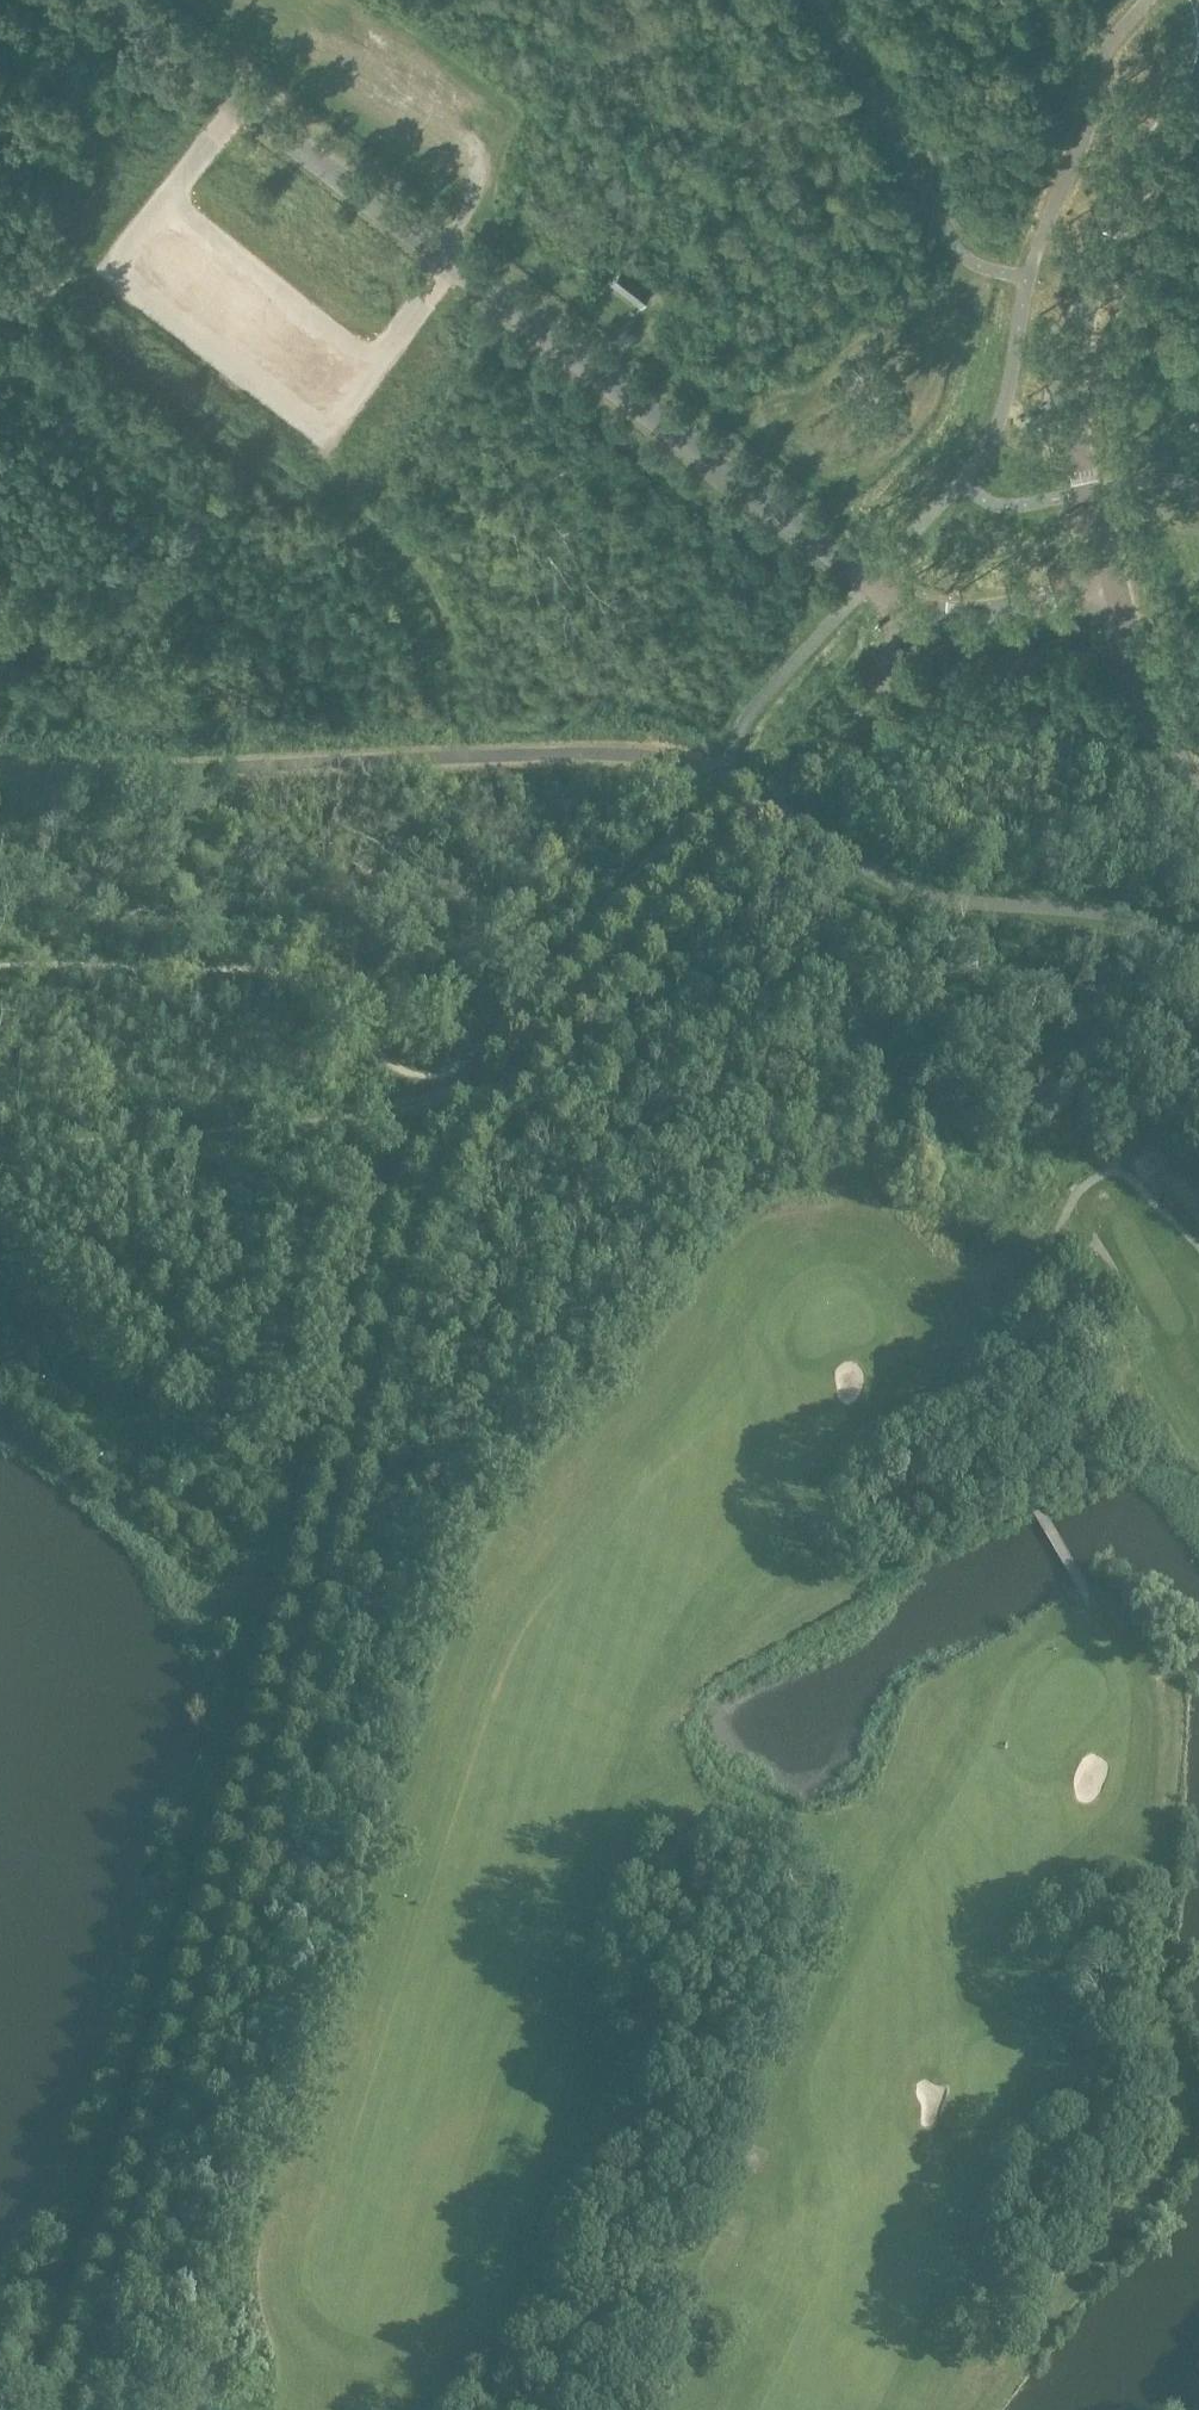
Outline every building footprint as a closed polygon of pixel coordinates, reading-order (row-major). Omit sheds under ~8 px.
[(622,270),(620,268),(611,281),(612,282),(613,281),(639,301),(638,302),(640,303),(649,291),(648,290),(647,290),(621,270),(622,270)]
